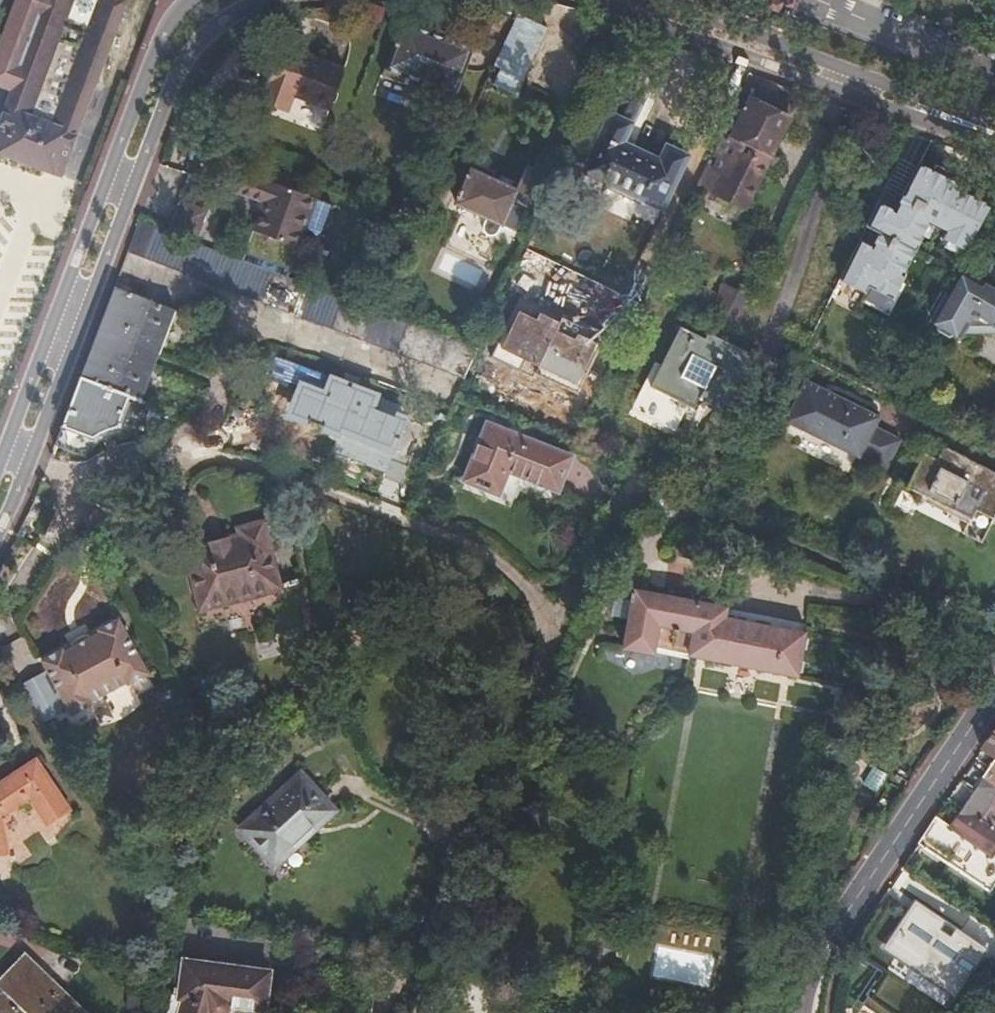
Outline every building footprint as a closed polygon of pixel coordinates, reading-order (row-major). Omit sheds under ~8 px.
[(5,107),(17,112),(9,134),(0,131),(0,152),(49,171),(64,130),(75,135),(125,0),(46,0),(5,107)] [(477,38),(449,28),(435,23),(408,13),(389,66),(408,73),(410,68),(440,79),(439,84),(457,92),(477,38)] [(435,23),(449,28),(451,22),(438,16),(435,23)] [(513,17),(490,69),(519,82),(542,30),(513,17)] [(282,50),(260,106),(288,116),(294,98),(330,112),(345,73),(282,50)] [(603,127),(584,170),(667,208),(689,158),(666,147),(660,160),(622,142),(643,97),(607,81),(596,101),(602,104),(594,122),(603,127)] [(739,142),(769,158),(787,121),(748,101),(730,138),(739,142)] [(5,107),(0,122),(0,131),(9,134),(17,112),(5,107)] [(60,175),(75,135),(64,130),(49,171),(60,175)] [(743,211),(769,158),(739,142),(714,197),(743,211)] [(475,154),(471,163),(492,173),(496,164),(475,154)] [(492,173),(471,163),(453,204),(482,218),(479,225),(479,228),(479,230),(480,233),(482,236),(485,238),(489,238),(493,235),(496,232),(499,226),(513,232),(525,206),(528,207),(543,174),(528,166),(517,191),(513,189),(516,182),(500,175),(497,181),(490,178),(492,173)] [(859,244),(840,281),(864,293),(867,287),(890,298),(901,276),(899,275),(925,224),(939,231),(936,238),(956,248),(978,204),(948,189),(950,184),(915,167),(894,209),(880,202),(866,228),(879,235),(871,250),(859,244)] [(262,205),(251,233),(295,250),(302,231),(315,236),(318,235),(329,206),(314,201),(270,184),(245,175),(244,178),(238,180),(236,186),(238,192),(237,195),(262,205)] [(450,212),(479,225),(482,218),(453,204),(450,212)] [(138,223),(128,251),(466,377),(469,372),(479,350),(381,314),(288,279),(138,223)] [(510,239),(513,232),(499,226),(496,232),(510,239)] [(982,282),(994,289),(994,258),(982,282)] [(959,282),(944,308),(938,304),(924,328),(930,331),(930,339),(942,345),(949,341),(953,343),(961,329),(980,339),(989,332),(994,336),(994,302),(992,300),(959,282)] [(713,312),(742,326),(756,297),(727,283),(718,301),(714,310),(713,312)] [(691,288),(687,297),(714,310),(718,301),(691,288)] [(79,380),(55,445),(86,455),(89,446),(96,449),(101,444),(106,439),(112,436),(118,434),(125,432),(126,428),(137,431),(148,402),(138,397),(168,314),(112,292),(79,380)] [(536,318),(518,309),(500,347),(578,384),(598,343),(578,334),(577,337),(557,328),(559,324),(538,314),(536,318)] [(709,331),(706,336),(682,324),(652,386),(646,383),(634,408),(671,426),(683,400),(697,407),(700,400),(730,414),(758,355),(709,331)] [(340,446),(388,464),(394,449),(397,451),(409,420),(397,415),(394,420),(373,412),(379,396),(329,376),(322,392),(299,383),(287,413),(307,421),(308,417),(326,424),(324,427),(344,435),(340,446)] [(864,454),(891,466),(905,440),(877,426),(882,417),(807,379),(788,420),(862,458),(864,454)] [(489,424),(467,480),(499,493),(508,470),(558,490),(571,458),(489,424)] [(966,523),(961,533),(981,543),(993,519),(994,520),(994,516),(994,515),(994,513),(994,473),(946,446),(940,458),(925,451),(907,486),(928,497),(968,519),(966,523)] [(925,502),(966,523),(968,519),(928,497),(925,502)] [(256,591),(259,594),(284,586),(262,516),(235,525),(237,529),(185,546),(206,612),(228,605),(228,599),(256,591)] [(634,598),(626,645),(655,650),(656,644),(691,651),(690,654),(796,674),(804,630),(726,614),(728,603),(636,585),(635,590),(632,590),(631,597),(634,598)] [(228,605),(259,594),(256,591),(228,599),(228,605)] [(124,658),(144,646),(114,592),(93,603),(94,606),(85,611),(83,607),(65,617),(68,621),(59,626),(57,623),(37,635),(42,645),(4,666),(29,704),(65,684),(68,689),(88,677),(87,675),(122,655),(124,658)] [(977,752),(990,761),(931,850),(969,876),(983,857),(986,860),(994,847),(994,836),(978,823),(994,798),(994,725),(977,752)] [(9,853),(5,818),(30,802),(47,826),(69,810),(34,759),(0,782),(0,854),(9,853)] [(300,772),(282,789),(284,792),(303,775),(300,772)] [(868,772),(858,787),(868,794),(878,778),(868,772)] [(301,827),(305,831),(331,806),(303,775),(284,792),(282,789),(246,823),(273,853),(301,827)] [(278,858),(305,831),(301,827),(273,853),(278,858)] [(986,949),(916,900),(883,947),(952,996),(986,949)] [(715,957),(659,947),(654,975),(710,986),(715,957)] [(170,1012),(232,1012),(235,1009),(236,1004),(236,1000),(271,1003),(275,966),(189,956),(185,991),(180,989),(170,1012)] [(2,989),(11,997),(0,1009),(0,1012),(89,1012),(31,958),(2,989)] [(2,989),(0,991),(0,1009),(11,997),(2,989)]
